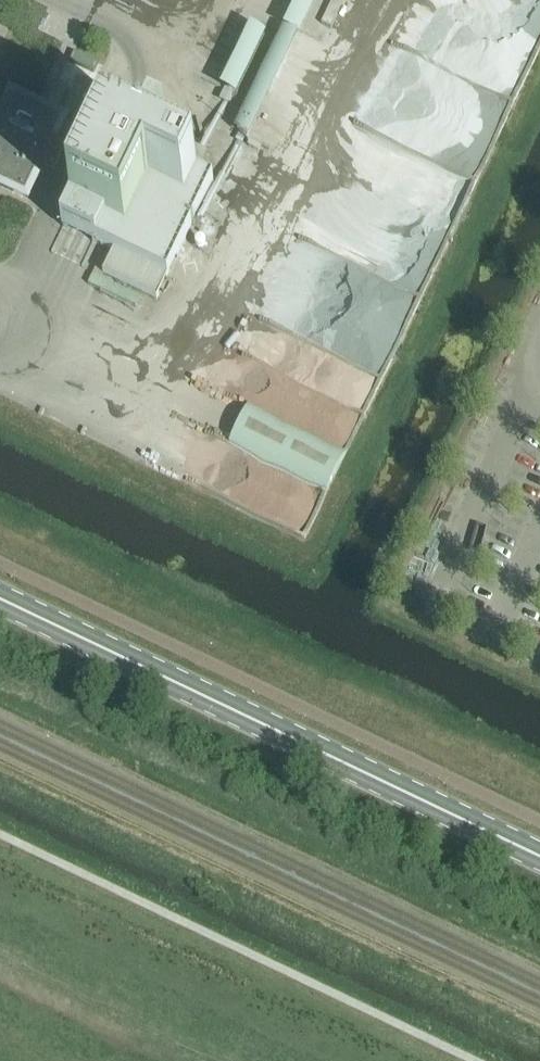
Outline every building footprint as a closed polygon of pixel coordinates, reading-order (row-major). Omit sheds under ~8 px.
[(329,0),(301,0),(300,2),(308,5),(295,37),(265,26),(241,89),(261,96),(248,131),(275,141),(329,0)] [(59,110),(68,90),(58,85),(48,105),(59,110)] [(5,121),(0,118),(0,183),(26,196),(36,176),(42,179),(54,152),(48,149),(61,123),(14,101),(5,121)] [(214,183),(164,158),(170,146),(154,138),(148,151),(108,132),(63,228),(115,253),(104,276),(158,301),(214,183)] [(355,440),(383,368),(252,318),(224,390),(355,440)] [(341,454),(257,413),(241,448),(325,489),(341,454)]
